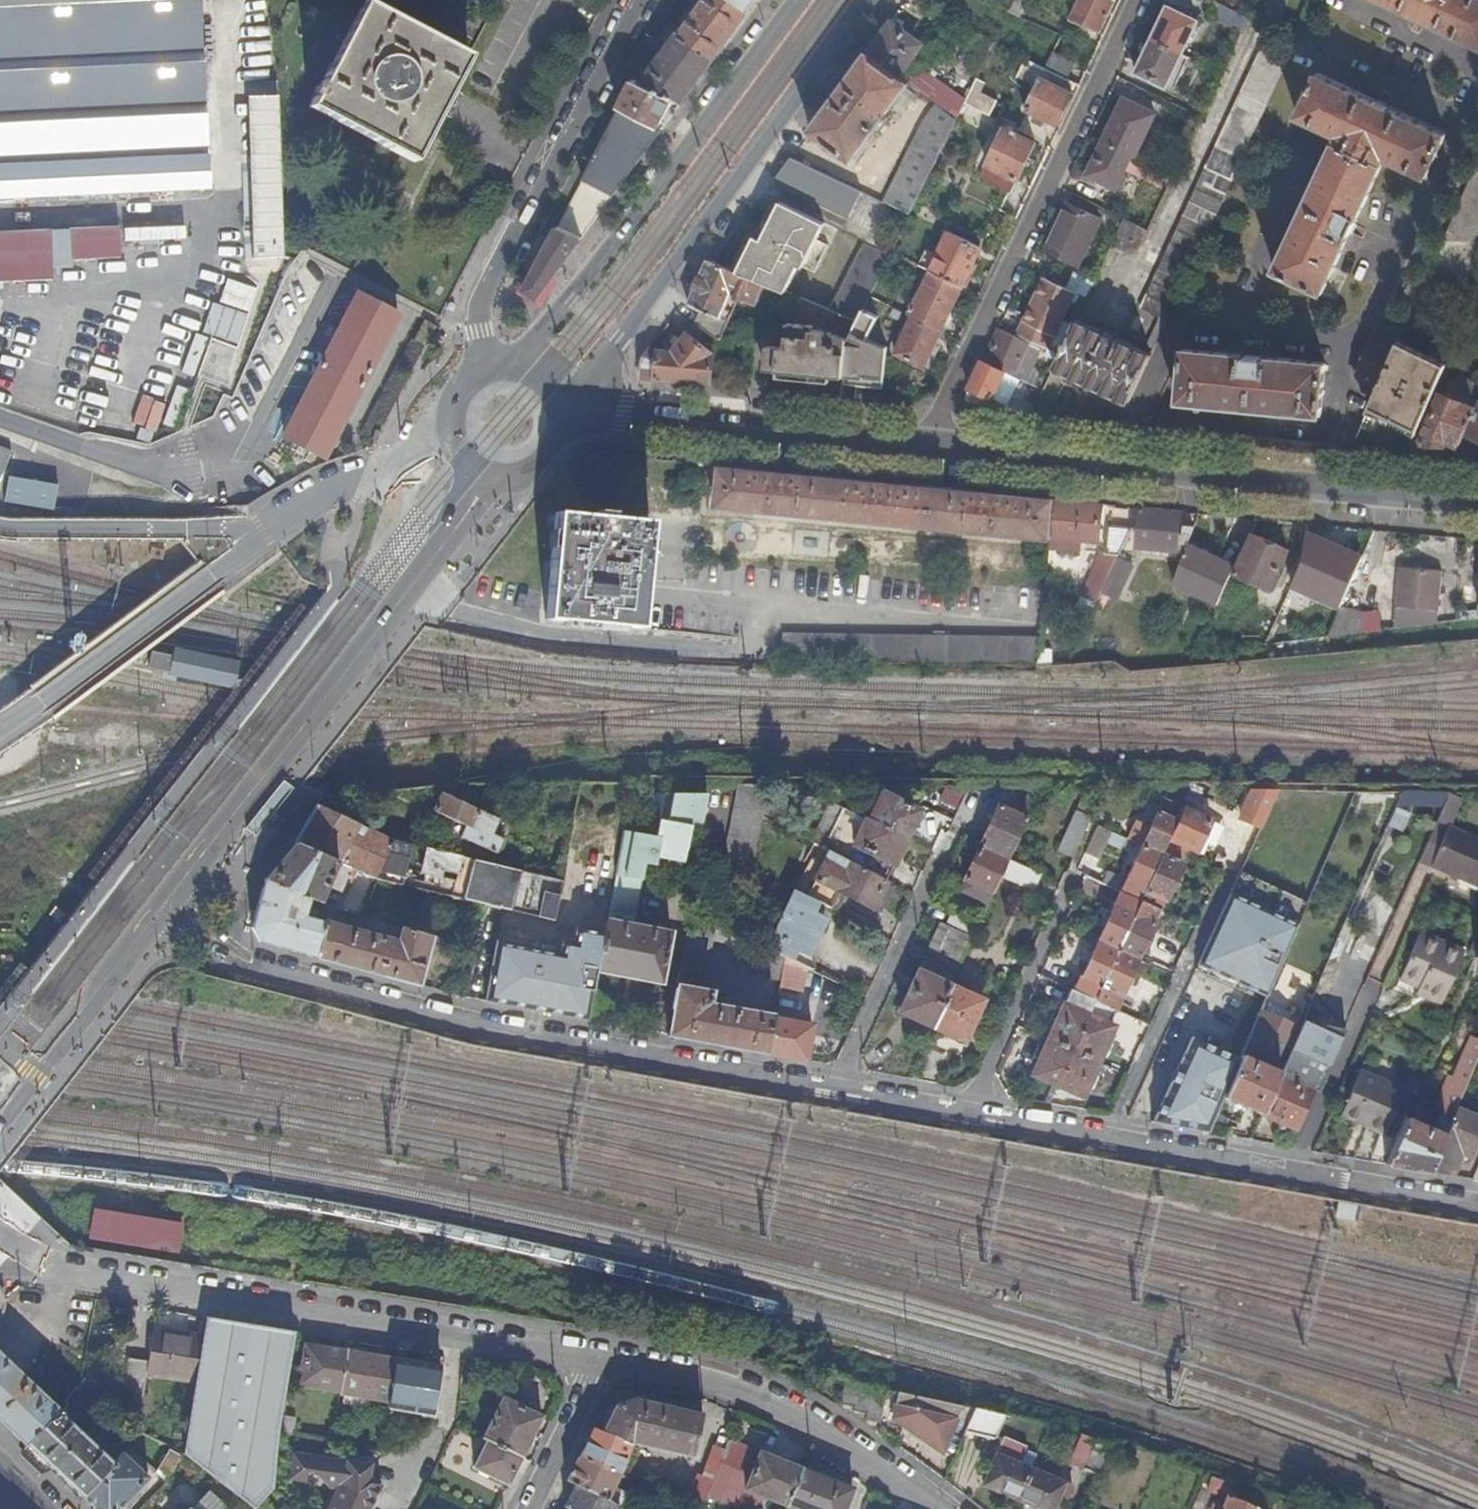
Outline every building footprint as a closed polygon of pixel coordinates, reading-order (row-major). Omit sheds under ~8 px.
[(206,91),(201,0),(0,0),(0,197),(131,191),(131,196),(143,195),(143,190),(210,187),(206,91)] [(718,56),(753,8),(742,0),(707,0),(684,32),(718,56)] [(1072,16),(1087,22),(1093,25),(1102,30),(1116,0),(1080,0),(1079,2),(1072,16)] [(1187,5),(1196,9),(1201,0),(1189,0),(1187,5)] [(1477,43),(1477,0),(1385,0),(1477,43)] [(315,86),(310,94),(315,97),(309,108),(416,161),(470,58),(363,4),(319,89),(315,86)] [(1241,32),(1248,18),(1222,4),(1215,18),(1241,32)] [(1154,38),(1184,53),(1199,20),(1169,5),(1154,38)] [(869,52),(910,83),(937,103),(957,118),(966,102),(967,100),(912,59),(924,43),(893,20),(869,52)] [(658,45),(668,53),(684,32),(673,24),(658,45)] [(668,53),(645,84),(676,98),(683,102),(700,79),(718,56),(684,32),(668,53)] [(1269,33),(1153,286),(1179,299),(1296,46),(1269,33)] [(1169,86),(1184,53),(1154,38),(1139,71),(1169,86)] [(1047,68),(1070,79),(1078,62),(1055,51),(1047,68)] [(869,52),(813,129),(853,158),(876,127),(879,128),(889,116),(886,114),(910,83),(869,52)] [(1340,135),(1388,157),(1429,176),(1448,134),(1319,75),(1300,116),(1340,135)] [(1040,114),(1046,117),(1060,124),(1075,93),(1043,77),(1027,108),(1040,114)] [(628,93),(622,106),(660,126),(666,112),(668,113),(676,98),(645,84),(635,79),(628,93)] [(967,100),(966,102),(991,115),(998,100),(973,88),(967,100)] [(248,95),(255,257),(285,256),(278,94),(248,95)] [(1126,98),(1105,142),(1136,157),(1157,112),(1126,98)] [(927,117),(885,200),(902,209),(912,213),(919,197),(939,156),(957,118),(937,103),(927,117)] [(615,193),(665,128),(660,126),(622,106),(601,145),(584,176),(615,193)] [(996,168),(990,181),(1014,193),(1038,143),(1007,128),(994,154),(988,151),(983,161),(996,168)] [(1325,292),(1388,157),(1340,135),(1278,270),(1325,292)] [(1162,184),(1168,171),(1136,157),(1105,142),(1091,174),(1118,187),(1128,168),(1162,184)] [(864,191),(792,156),(775,180),(857,219),(864,191)] [(1444,240),(1475,241),(1477,233),(1477,163),(1444,240)] [(582,237),(615,193),(584,176),(555,225),(582,237)] [(826,222),(782,201),(763,238),(755,234),(738,269),(766,282),(786,290),(799,263),(814,270),(828,243),(819,238),(826,222)] [(1100,218),(1071,203),(1063,222),(1059,231),(1050,250),(1079,264),(1100,218)] [(912,213),(902,209),(892,229),(901,234),(912,213)] [(1146,235),(1149,229),(1127,218),(1114,244),(1129,251),(1137,231),(1146,235)] [(1058,220),(1054,229),(1059,231),(1063,222),(1058,220)] [(120,224),(71,228),(73,260),(122,257),(120,224)] [(534,303),(582,237),(555,225),(517,292),(534,303)] [(54,279),(50,228),(0,231),(0,283),(54,279)] [(951,232),(932,270),(933,270),(964,285),(965,286),(969,288),(979,266),(974,263),(982,247),(951,232)] [(891,254),(864,241),(832,309),(859,321),(865,309),(871,296),(891,254)] [(738,269),(710,258),(691,304),(703,310),(697,323),(719,339),(724,340),(740,297),(759,304),(766,282),(738,269)] [(964,285),(933,270),(913,309),(915,310),(946,325),(965,286),(964,285)] [(257,287),(228,278),(220,302),(249,311),(257,287)] [(1046,278),(1019,333),(1051,349),(1077,293),(1046,278)] [(1143,308),(1169,320),(1179,299),(1153,286),(1143,308)] [(359,294),(343,325),(285,437),(326,457),(400,315),(359,294)] [(789,349),(787,349),(785,370),(846,376),(849,340),(859,321),(832,309),(801,296),(792,317),(789,349)] [(214,302),(202,334),(211,337),(238,347),(248,313),(214,302)] [(846,376),(846,377),(853,377),(854,367),(860,367),(860,374),(886,376),(889,349),(889,348),(868,338),(879,316),(865,309),(859,321),(849,340),(846,376)] [(915,310),(912,315),(914,316),(943,330),(946,325),(915,310)] [(943,330),(914,316),(897,352),(925,365),(943,330)] [(1057,366),(1132,402),(1154,354),(1079,319),(1057,366)] [(1380,385),(1400,340),(1404,330),(1382,321),(1357,375),(1380,385)] [(986,355),(984,359),(1003,368),(1005,364),(1018,370),(1031,342),(1003,328),(989,356),(986,355)] [(641,359),(639,376),(712,383),(716,354),(689,332),(676,348),(676,357),(651,346),(641,359)] [(227,385),(238,347),(211,337),(198,375),(227,385)] [(1389,415),(1419,430),(1447,364),(1400,340),(1380,385),(1371,406),(1389,415)] [(785,370),(787,349),(771,346),(768,368),(785,370)] [(1327,362),(1186,349),(1181,401),(1323,414),(1327,362)] [(984,359),(970,388),(994,399),(1008,371),(1008,370),(1003,368),(984,359)] [(854,367),(853,377),(885,381),(886,376),(860,374),(860,367),(854,367)] [(1008,371),(994,399),(1006,404),(1020,377),(1008,371)] [(846,377),(845,386),(852,386),(853,377),(846,377)] [(845,386),(844,396),(851,397),(852,386),(845,386)] [(1446,441),(1460,446),(1465,434),(1476,407),(1443,392),(1422,439),(1424,443),(1445,445),(1446,441)] [(1465,434),(1477,439),(1477,403),(1476,407),(1465,434)] [(0,447),(0,481),(11,452),(0,447)] [(1054,498),(719,465),(716,506),(769,510),(1050,538),(1050,535),(1054,499),(1054,498)] [(58,485),(10,477),(6,502),(53,510),(58,485)] [(1054,499),(1050,535),(1098,540),(1102,504),(1054,499)] [(1181,511),(1141,507),(1138,546),(1186,550),(1189,542),(1195,527),(1181,526),(1181,511)] [(555,513),(544,619),(637,629),(649,522),(610,518),(610,514),(596,512),(595,517),(555,513)] [(1120,554),(1132,527),(1109,525),(1106,552),(1120,554)] [(1251,533),(1236,565),(1233,571),(1271,589),(1289,551),(1251,533)] [(1189,542),(1186,550),(1175,582),(1218,604),(1233,571),(1236,565),(1189,542)] [(1345,597),(1361,562),(1324,546),(1309,580),(1345,597)] [(165,551),(152,547),(149,557),(162,560),(165,551)] [(1106,552),(1105,562),(1114,566),(1118,558),(1120,554),(1106,552)] [(1114,566),(1102,592),(1117,599),(1134,565),(1118,558),(1114,566)] [(1102,561),(1090,586),(1102,592),(1114,566),(1105,562),(1102,561)] [(1396,627),(1439,623),(1444,571),(1400,568),(1396,627)] [(1339,610),(1328,636),(1363,632),(1363,611),(1341,606),(1339,610)] [(81,637),(78,651),(100,657),(102,642),(81,637)] [(1036,668),(1038,638),(783,637),(783,665),(1036,668)] [(241,661),(174,647),(172,654),(169,671),(169,674),(236,687),(241,661)] [(150,667),(169,671),(172,654),(153,650),(150,667)] [(770,786),(742,784),(727,864),(753,870),(770,786)] [(831,785),(822,785),(820,798),(829,802),(831,785)] [(957,807),(962,792),(944,785),(939,800),(957,807)] [(999,806),(980,846),(1009,859),(1042,787),(1033,787),(1020,816),(999,806)] [(1058,851),(1073,858),(1089,822),(1104,787),(1087,787),(1058,851)] [(1191,789),(1178,789),(1172,803),(1163,799),(1157,813),(1177,822),(1183,808),(1191,789)] [(1273,802),(1278,791),(1261,790),(1252,810),(1266,817),(1273,802)] [(481,809),(443,792),(434,811),(466,825),(461,836),(496,853),(503,839),(492,834),(505,805),(487,797),(481,809)] [(881,792),(868,819),(906,837),(919,809),(881,792)] [(1444,807),(1449,794),(1402,793),(1397,806),(1444,807)] [(1420,863),(1477,888),(1477,838),(1452,826),(1463,801),(1449,794),(1444,807),(1420,863)] [(625,829),(616,873),(644,878),(647,861),(685,869),(692,826),(703,829),(708,796),(665,796),(658,835),(625,829)] [(317,805),(296,844),(337,862),(376,878),(394,840),(317,805)] [(1183,808),(1177,822),(1169,840),(1179,844),(1197,852),(1211,821),(1183,808)] [(1177,822),(1157,813),(1156,813),(1141,846),(1161,856),(1169,840),(1177,822)] [(847,859),(887,878),(906,837),(868,819),(865,818),(847,859)] [(1112,833),(1097,826),(1084,853),(1100,860),(1112,833)] [(376,878),(381,880),(557,920),(564,882),(394,840),(376,878)] [(1169,840),(1161,856),(1141,902),(1160,911),(1165,902),(1166,902),(1182,866),(1171,861),(1179,844),(1169,840)] [(296,844),(265,880),(309,898),(319,902),(327,884),(342,890),(347,877),(333,871),(337,862),(296,844)] [(1009,859),(980,846),(959,890),(988,904),(1009,859)] [(1161,856),(1141,846),(1124,885),(1120,892),(1141,902),(1161,856)] [(795,891),(818,902),(819,901),(831,907),(840,891),(872,908),(873,906),(880,893),(887,879),(887,878),(847,859),(842,856),(836,869),(824,863),(806,895),(796,890),(795,891)] [(1033,890),(1040,874),(1016,863),(1009,879),(1033,890)] [(616,873),(608,920),(636,925),(644,878),(616,873)] [(1120,892),(1124,885),(1106,877),(1102,884),(1120,892)] [(896,883),(887,879),(880,893),(889,896),(896,883)] [(1237,879),(1193,977),(1244,999),(1246,993),(1266,1002),(1306,908),(1237,879)] [(258,940),(318,957),(327,923),(328,921),(331,922),(335,908),(323,904),(318,920),(304,917),(309,898),(265,880),(252,926),(258,940)] [(813,913),(818,902),(795,891),(774,937),(781,941),(810,954),(826,919),(813,913)] [(1098,941),(1119,950),(1141,902),(1120,892),(1098,941)] [(880,893),(873,906),(882,910),(889,896),(880,893)] [(1119,950),(1139,959),(1144,947),(1147,940),(1160,911),(1141,902),(1119,950)] [(954,913),(948,927),(973,938),(980,924),(954,913)] [(318,957),(419,986),(430,945),(433,936),(370,918),(365,933),(327,923),(318,957)] [(768,1053),(774,1019),(774,1017),(709,1005),(711,992),(697,989),(699,976),(705,977),(715,924),(689,919),(678,986),(670,1035),(768,1053)] [(599,972),(662,983),(671,931),(660,929),(661,923),(651,921),(650,927),(636,925),(608,920),(606,933),(599,972)] [(948,927),(941,924),(931,946),(964,960),(973,938),(948,927)] [(497,953),(599,972),(606,933),(579,928),(576,944),(565,942),(563,955),(498,943),(497,953)] [(1428,990),(1425,995),(1442,1003),(1465,951),(1422,932),(1400,978),(1420,986),(1428,990)] [(445,950),(448,941),(447,941),(433,936),(430,945),(445,950)] [(1345,953),(1374,963),(1379,947),(1351,937),(1345,953)] [(1154,944),(1147,940),(1144,947),(1152,950),(1154,944)] [(785,956),(812,969),(814,962),(812,956),(810,954),(781,941),(776,951),(785,956)] [(1075,991),(1096,1001),(1119,950),(1098,941),(1082,978),(1081,978),(1075,991)] [(781,980),(785,956),(776,951),(759,944),(755,974),(781,980)] [(919,973),(951,987),(964,960),(931,946),(919,973)] [(1115,1010),(1139,959),(1119,950),(1096,1001),(1115,1010)] [(488,1003),(590,1021),(599,972),(497,953),(488,1003)] [(901,1013),(933,1028),(937,1019),(950,991),(951,987),(919,973),(901,1013)] [(1417,992),(1425,995),(1428,990),(1420,986),(1417,992)] [(950,991),(981,1005),(983,1001),(951,987),(950,991)] [(1048,1040),(1073,1052),(1078,1041),(1096,1001),(1075,991),(1072,990),(1065,1005),(1064,1004),(1048,1040)] [(965,1042),(981,1005),(950,991),(937,1019),(933,1028),(965,1042)] [(1073,1052),(1099,1063),(1116,1027),(1110,1024),(1117,1011),(1115,1010),(1096,1001),(1078,1041),(1073,1052)] [(1225,1098),(1263,1115),(1280,1076),(1300,1029),(1262,1012),(1251,1037),(1225,1098)] [(768,1053),(807,1060),(812,1026),(774,1019),(768,1053)] [(1300,1029),(1280,1076),(1313,1091),(1317,1092),(1340,1039),(1303,1022),(1300,1029)] [(1430,1172),(1457,1107),(1477,1060),(1477,1040),(1472,1037),(1455,1078),(1450,1076),(1435,1111),(1442,1114),(1435,1131),(1406,1118),(1386,1164),(1430,1172)] [(1153,1123),(1209,1133),(1241,1059),(1192,1038),(1153,1123)] [(1032,1076),(1057,1087),(1073,1052),(1048,1040),(1032,1076)] [(1083,1099),(1099,1063),(1073,1052),(1057,1087),(1083,1099)] [(1365,1117),(1362,1124),(1383,1133),(1402,1091),(1358,1071),(1342,1107),(1365,1117)] [(1280,1076),(1263,1115),(1296,1129),(1313,1091),(1280,1076)] [(1339,1113),(1362,1124),(1365,1117),(1342,1107),(1339,1113)] [(1451,1176),(1458,1158),(1471,1162),(1477,1145),(1477,1116),(1476,1115),(1457,1107),(1430,1172),(1451,1176)] [(1355,1221),(1358,1205),(1341,1203),(1339,1218),(1355,1221)] [(181,1225),(94,1210),(90,1235),(176,1250),(181,1225)] [(289,1366),(295,1333),(206,1319),(202,1339),(195,1382),(184,1454),(253,1508),(272,1489),(277,1437),(289,1366)] [(195,1382),(202,1339),(153,1331),(148,1362),(145,1375),(195,1382)] [(340,1393),(347,1351),(304,1344),(298,1386),(340,1393)] [(390,1402),(397,1359),(347,1351),(340,1393),(340,1395),(390,1402)] [(79,1388),(77,1386),(56,1411),(0,1358),(0,1420),(25,1444),(57,1411),(79,1388)] [(143,1394),(145,1375),(148,1362),(128,1359),(123,1391),(143,1394)] [(441,1366),(397,1359),(390,1402),(389,1408),(433,1416),(441,1366)] [(886,1391),(846,1382),(841,1405),(854,1408),(853,1412),(866,1415),(865,1421),(880,1424),(886,1391)] [(101,1406),(79,1388),(57,1411),(25,1444),(81,1497),(113,1463),(101,1452),(106,1446),(97,1437),(90,1442),(80,1432),(101,1406)] [(964,1408),(899,1394),(893,1420),(944,1455),(964,1408)] [(487,1441),(521,1457),(541,1416),(503,1398),(483,1439),(487,1441)] [(630,1444),(641,1446),(693,1458),(703,1415),(663,1406),(634,1399),(615,1405),(602,1432),(630,1444)] [(974,1410),(965,1433),(983,1437),(993,1414),(974,1410)] [(993,1414),(983,1437),(996,1440),(1006,1417),(993,1414)] [(292,1436),(295,1417),(283,1415),(280,1434),(292,1436)] [(589,1434),(578,1458),(619,1474),(628,1478),(640,1448),(630,1444),(602,1432),(592,1428),(589,1434)] [(585,1432),(573,1456),(578,1458),(589,1434),(585,1432)] [(1070,1462),(1085,1467),(1096,1437),(1081,1432),(1070,1462)] [(983,1486),(1017,1500),(1026,1480),(1030,1470),(1019,1465),(1027,1447),(1003,1438),(983,1486)] [(508,1485),(521,1457),(487,1441),(474,1469),(508,1485)] [(734,1459),(738,1447),(727,1442),(722,1455),(734,1459)] [(1097,1476),(1110,1448),(1095,1443),(1084,1470),(1097,1476)] [(166,1482),(182,1456),(169,1450),(154,1472),(166,1482)] [(292,1452),(287,1480),(305,1483),(306,1475),(314,1475),(328,1489),(336,1490),(328,1508),(370,1508),(382,1485),(368,1483),(371,1465),(292,1452)] [(113,1463),(81,1497),(93,1508),(118,1508),(148,1477),(121,1453),(113,1463)] [(744,1491),(787,1508),(801,1469),(759,1453),(744,1491)] [(696,1488),(705,1492),(717,1459),(708,1455),(701,1475),(696,1488)] [(578,1458),(566,1482),(575,1485),(619,1505),(625,1492),(619,1489),(622,1482),(617,1479),(619,1474),(578,1458)] [(705,1492),(708,1493),(720,1460),(717,1459),(705,1492)] [(787,1508),(790,1508),(845,1508),(853,1490),(801,1469),(787,1508)] [(1017,1500),(1037,1508),(1053,1508),(1057,1500),(1065,1502),(1071,1487),(1030,1470),(1026,1480),(1017,1500)] [(1206,1477),(1197,1501),(1215,1508),(1228,1508),(1238,1486),(1206,1477)] [(679,1498),(699,1507),(705,1492),(696,1488),(684,1483),(679,1498)] [(566,1507),(571,1508),(617,1508),(619,1505),(575,1485),(566,1507)] [(1238,1486),(1228,1508),(1273,1508),(1277,1498),(1238,1486)] [(272,1489),(253,1508),(270,1508),(272,1507),(281,1497),(272,1489)] [(191,1508),(208,1508),(217,1499),(208,1491),(191,1508)] [(705,1492),(699,1507),(702,1508),(708,1493),(705,1492)] [(217,1499),(208,1508),(228,1508),(217,1499)]
